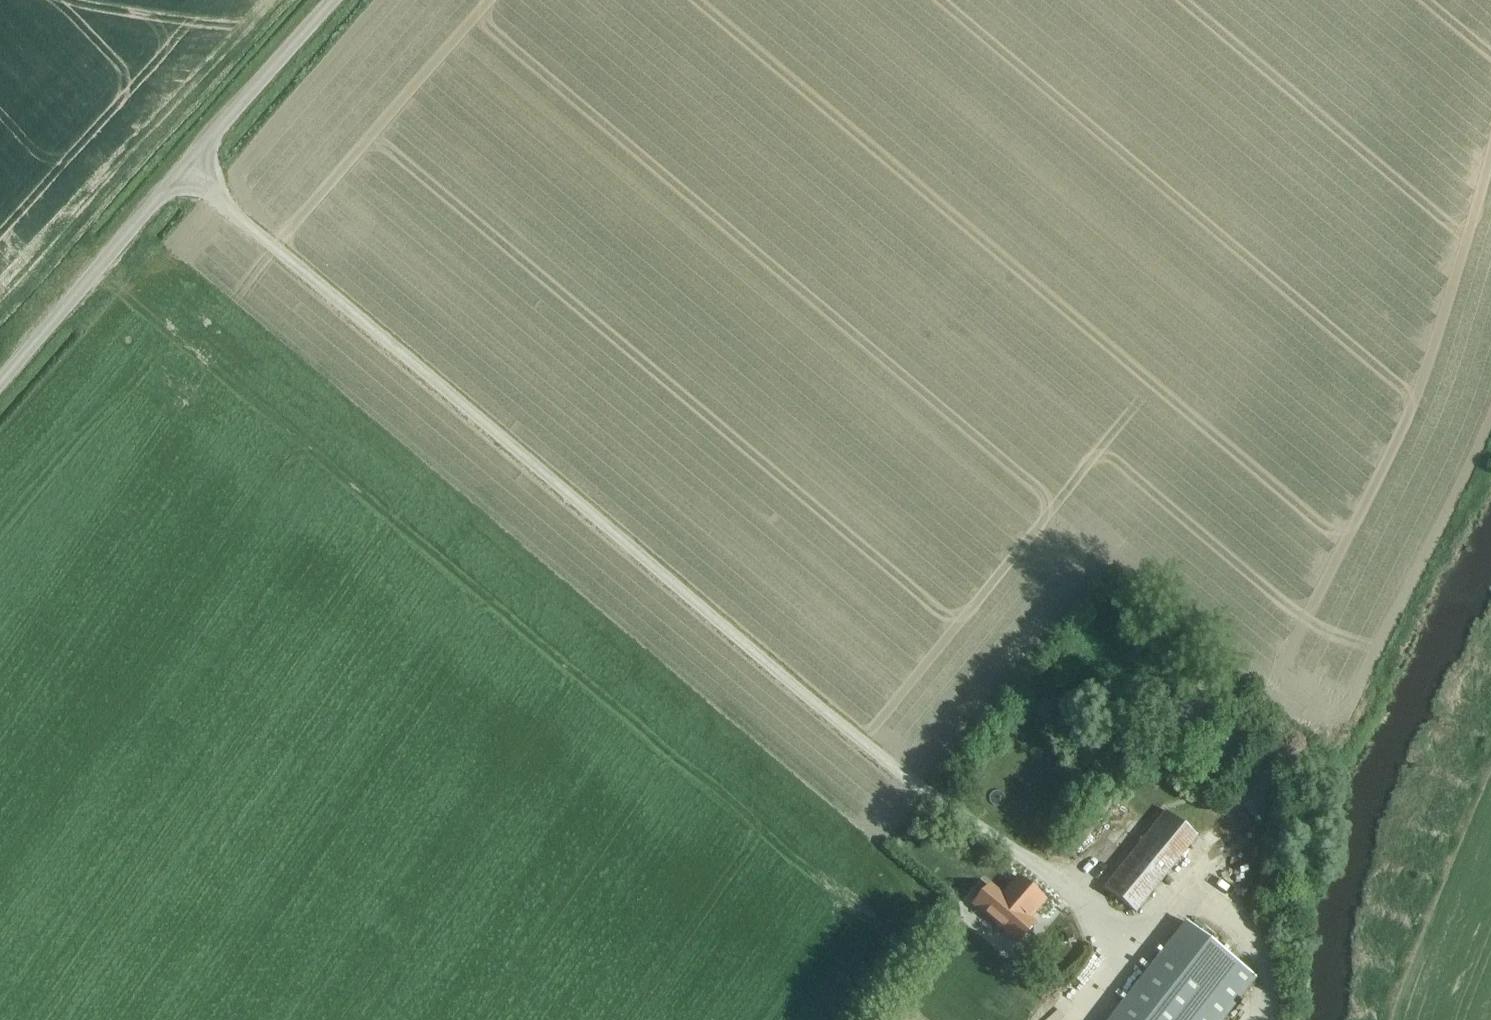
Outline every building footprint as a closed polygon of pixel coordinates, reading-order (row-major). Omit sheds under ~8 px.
[(1079,851),(1111,803),(1098,794),(1065,841),(1079,851)] [(1135,914),(1197,837),(1164,811),(1102,887),(1135,914)] [(1021,934),(1024,932),(1032,922),(1028,918),(1044,900),(1018,877),(1002,896),(990,885),(978,899),(1005,923),(1002,927),(1012,936),(1017,931),(1021,934)] [(1110,1019),(1223,1019),(1256,977),(1186,922),(1110,1019)]
